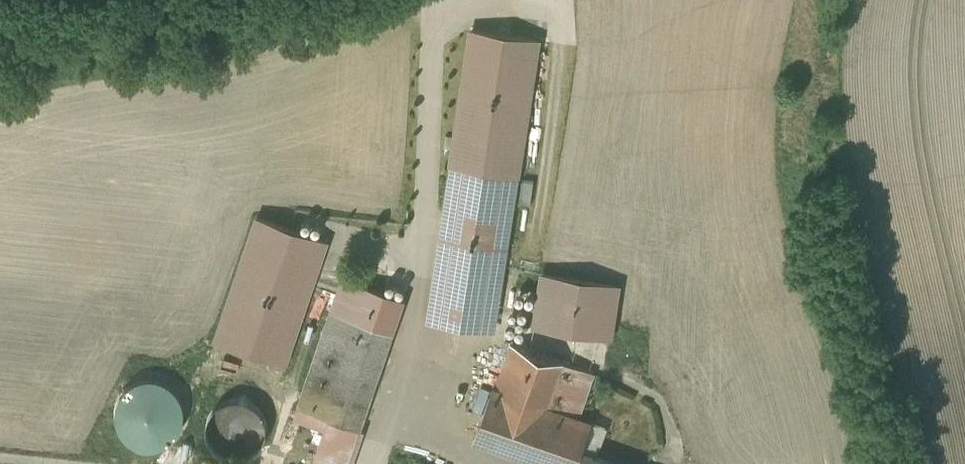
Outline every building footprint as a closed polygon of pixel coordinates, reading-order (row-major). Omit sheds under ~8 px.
[(542,38),(469,27),(448,164),(450,165),(521,175),(542,38)] [(521,175),(450,165),(427,320),(495,330),(521,175)] [(260,217),(218,339),(283,361),(325,240),(260,217)] [(542,272),(534,323),(612,335),(620,284),(542,272)] [(404,300),(342,278),(331,311),(393,332),(404,300)] [(393,332),(331,311),(299,407),(361,428),(393,332)] [(512,343),(496,388),(493,387),(474,438),(548,463),(576,463),(581,450),(592,422),(579,417),(594,371),(512,343)] [(117,397),(114,404),(113,411),(114,419),(117,426),(120,432),(125,438),(131,442),(138,445),(145,447),(153,447),(160,445),(167,442),(173,438),(178,432),(182,426),(184,418),(185,411),(184,404),(182,397),(178,390),(173,385),(167,380),(160,377),(153,376),(145,376),(138,377),(131,380),(125,385),(120,390),(117,397)] [(267,436),(268,430),(268,423),(266,418),(263,412),(259,407),(255,404),(249,401),(243,399),(237,398),(231,399),(225,401),(220,404),(215,408),(212,413),(209,419),(208,425),(208,431),(209,437),(211,443),(214,448),(219,452),(224,455),(229,458),(235,459),(242,459),(248,457),(253,455),(258,451),(262,447),(265,441),(267,436)] [(299,407),(295,419),(326,429),(315,459),(329,463),(353,463),(365,429),(361,428),(299,407)] [(581,450),(576,463),(620,463),(581,450)]
